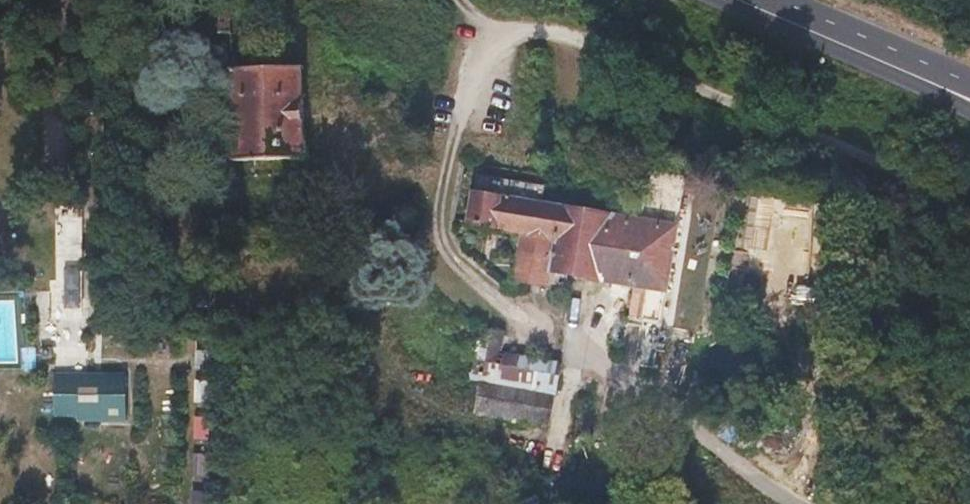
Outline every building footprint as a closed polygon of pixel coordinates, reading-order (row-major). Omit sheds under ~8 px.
[(263,34),(237,35),(238,71),(265,71),(263,34)] [(265,71),(238,71),(240,163),(261,163),(261,178),(303,177),(303,162),(309,162),(308,70),(265,71)] [(548,187),(481,177),(478,194),(533,203),(545,204),(548,187)] [(533,203),(478,194),(472,224),(528,235),(533,203)] [(545,204),(533,203),(528,235),(520,282),(569,291),(572,274),(583,210),(545,204)] [(65,208),(46,208),(48,281),(41,281),(41,323),(66,322),(66,311),(75,311),(74,222),(66,223),(65,208)] [(680,226),(583,210),(572,274),(654,287),(670,290),(680,226)] [(670,290),(654,287),(642,364),(657,366),(670,290)] [(504,340),(483,336),(474,386),(484,387),(536,397),(541,368),(501,361),(504,340)] [(46,347),(37,348),(38,357),(48,356),(46,347)] [(206,351),(190,350),(189,368),(205,369),(206,351)] [(564,372),(541,368),(536,397),(559,402),(564,372)] [(126,375),(56,374),(56,417),(81,417),(81,421),(126,421),(126,375)] [(208,381),(187,380),(187,405),(207,405),(208,381)] [(536,397),(484,387),(479,418),(554,432),(559,402),(536,397)] [(207,417),(186,417),(186,441),(206,441),(207,417)] [(206,454),(186,454),(186,478),(206,478),(206,454)] [(185,491),(185,503),(206,503),(206,491),(185,491)]
